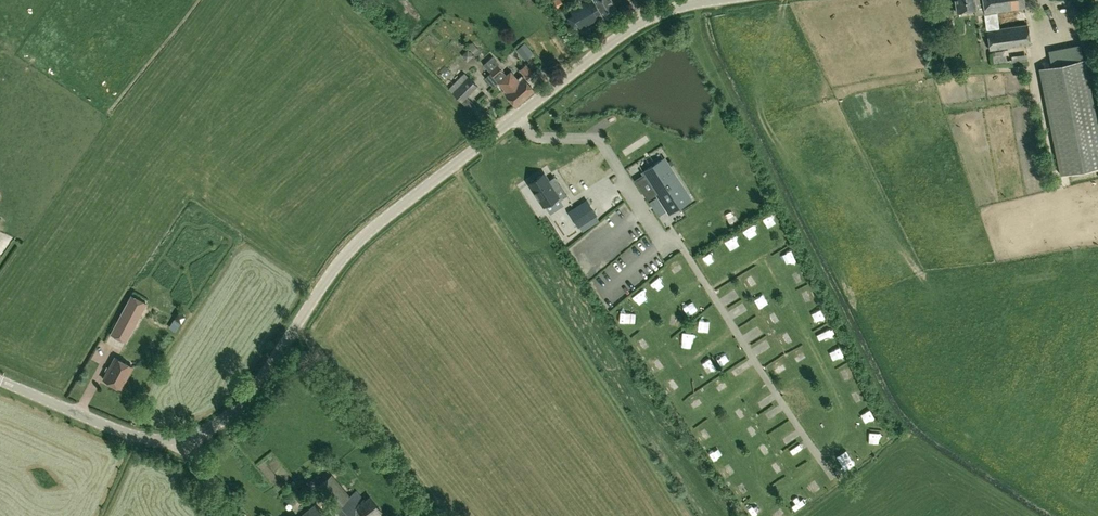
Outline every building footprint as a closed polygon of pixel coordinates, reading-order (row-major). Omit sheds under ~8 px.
[(559,9),(564,6),(561,0),(554,0),(559,9)] [(604,16),(615,10),(610,0),(595,0),(596,2),(595,2),(594,0),(593,0),(572,11),(580,27),(603,14),(604,16)] [(975,14),(985,13),(990,49),(1030,44),(1027,25),(999,29),(997,11),(1025,7),(1024,0),(956,0),(958,10),(975,8),(975,14)] [(561,12),(566,21),(570,19),(565,10),(561,12)] [(1021,25),(1031,22),(1030,16),(1020,18),(1021,25)] [(533,52),(525,42),(516,50),(525,60),(533,52)] [(521,75),(517,78),(511,70),(506,74),(492,58),(489,60),(491,62),(486,67),(507,92),(505,93),(515,106),(534,90),(525,80),(527,79),(534,73),(526,64),(519,70),(524,76),(522,76),(521,75)] [(1039,68),(1061,175),(1097,167),(1097,129),(1084,59),(1039,68)] [(462,102),(477,86),(468,77),(452,93),(462,102)] [(474,106),(478,102),(471,94),(466,98),(474,106)] [(664,158),(642,172),(669,214),(691,199),(664,158)] [(567,195),(559,184),(553,188),(549,181),(548,180),(544,173),(535,179),(529,183),(534,191),(540,200),(544,206),(550,203),(558,197),(560,200),(567,195)] [(596,215),(587,200),(569,212),(578,227),(596,215)] [(763,306),(767,303),(762,294),(758,297),(763,306)] [(145,304),(130,296),(118,318),(133,326),(145,304)] [(633,323),(634,309),(623,309),(623,322),(633,323)] [(773,322),(782,318),(779,313),(771,316),(773,322)] [(644,351),(649,348),(643,339),(638,342),(644,351)] [(799,361),(809,356),(804,345),(794,350),(799,361)] [(656,370),(665,364),(658,353),(649,359),(656,370)] [(103,379),(104,379),(105,382),(107,383),(109,382),(115,385),(115,387),(117,389),(120,387),(121,388),(132,366),(115,357),(103,379)] [(873,442),(882,443),(883,430),(873,429),(873,442)] [(792,446),(796,454),(805,449),(800,441),(792,446)] [(725,468),(731,477),(738,472),(732,463),(725,468)] [(317,486),(342,515),(377,515),(382,512),(370,496),(355,507),(347,500),(350,496),(332,474),(317,486)] [(816,494),(825,488),(819,478),(810,484),(816,494)] [(747,481),(738,486),(742,493),(751,488),(747,481)] [(316,503),(300,515),(327,515),(316,503)]
